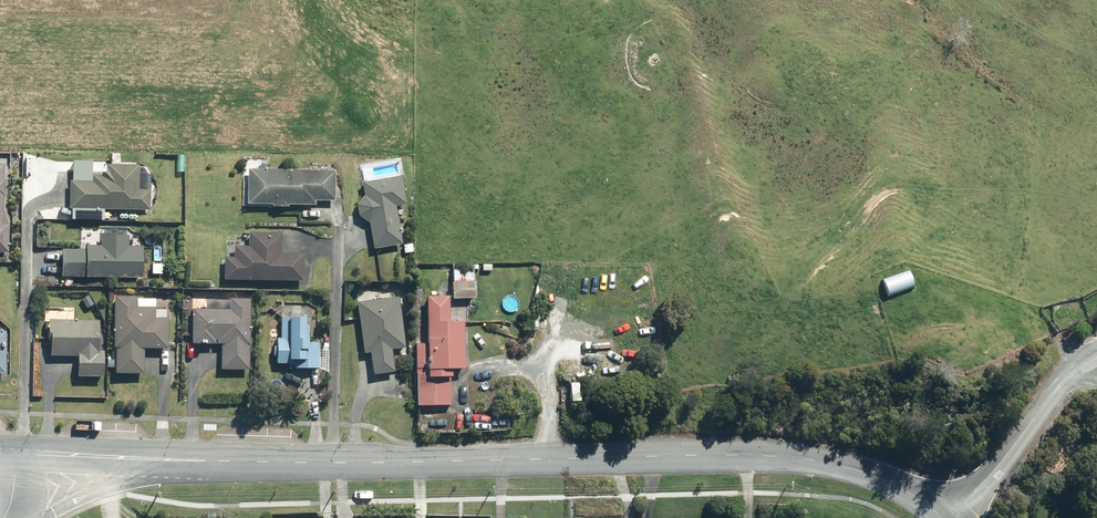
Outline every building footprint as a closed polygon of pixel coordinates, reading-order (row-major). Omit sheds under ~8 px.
[(8,254),(8,225),(2,225),(3,197),(4,197),(5,180),(3,180),(3,165),(0,165),(0,253),(8,254)] [(138,190),(138,166),(108,166),(108,171),(102,177),(93,177),(93,182),(71,182),(71,210),(149,211),(149,190),(138,190)] [(247,204),(271,205),(271,207),(286,208),(286,205),(314,206),(314,201),(333,202),(333,172),(248,170),(247,204)] [(361,198),(356,205),(358,217),(366,223),(368,223),(373,250),(400,245),(394,207),(405,206),(401,177),(361,184),(364,197),(361,198)] [(224,280),(303,281),(303,254),(280,254),(280,234),(249,234),(248,247),(234,247),(234,258),(224,258),(224,280)] [(61,277),(61,287),(73,287),(73,278),(141,279),(141,248),(127,247),(127,237),(100,236),(100,247),(85,247),(85,251),(61,251),(61,277)] [(412,244),(403,246),(404,254),(413,252),(412,244)] [(471,266),(451,266),(452,284),(450,284),(451,300),(474,300),(473,283),(472,284),(471,266)] [(908,271),(881,280),(887,297),(914,288),(908,271)] [(80,300),(86,309),(93,305),(87,296),(80,300)] [(113,297),(112,348),(115,348),(114,374),(142,375),(143,349),(166,350),(167,319),(165,319),(165,311),(154,311),(154,300),(135,300),(135,297),(113,297)] [(426,345),(415,345),(416,375),(418,375),(418,406),(451,406),(450,370),(464,370),(463,323),(449,323),(448,297),(426,297),(426,345)] [(397,298),(357,304),(363,354),(369,353),(372,376),(393,373),(391,351),(404,349),(397,298)] [(219,345),(218,370),(247,370),(249,300),(228,299),(228,311),(190,310),(189,345),(212,345),(213,340),(215,340),(215,345),(219,345)] [(305,318),(281,318),(280,339),(277,339),(277,347),(273,347),(273,355),(277,355),(277,364),(288,364),(288,366),(293,366),(293,368),(318,369),(318,344),(309,343),(308,343),(308,339),(308,327),(306,327),(305,327),(305,318)] [(51,346),(51,356),(77,356),(77,377),(103,377),(103,353),(97,353),(97,321),(48,321),(48,346),(51,346)]
